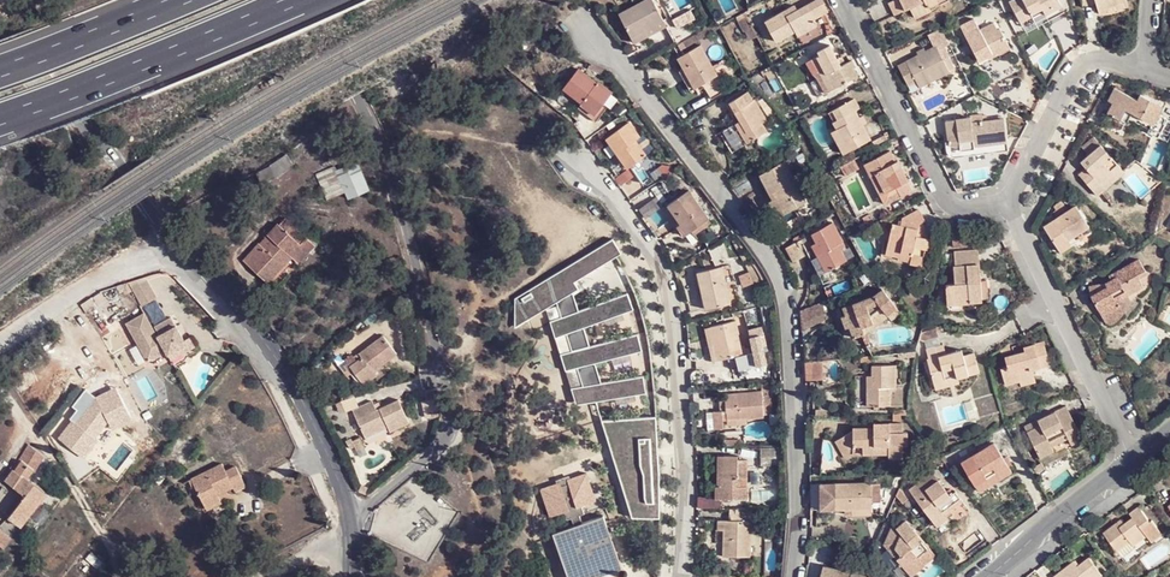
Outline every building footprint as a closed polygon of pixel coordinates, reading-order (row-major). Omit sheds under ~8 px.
[(623,14),(640,45),(655,37),(651,31),(669,21),(657,0),(648,0),(623,14)] [(805,4),(811,16),(813,18),(828,11),(823,0),(813,0),(805,4)] [(892,12),(910,4),(916,16),(930,9),(927,4),(936,0),(886,0),(892,12)] [(1014,15),(1027,9),(1031,16),(1034,17),(1057,4),(1054,0),(1007,0),(1014,15)] [(1094,2),(1098,12),(1126,4),(1125,0),(1093,0),(1094,2)] [(796,2),(789,6),(791,11),(799,7),(796,2)] [(791,11),(789,6),(764,19),(776,42),(798,31),(799,33),(817,25),(813,18),(811,16),(805,4),(799,7),(791,11)] [(1027,9),(1014,15),(1018,22),(1031,16),(1027,9)] [(957,24),(974,53),(988,46),(991,52),(1006,44),(995,24),(994,26),(989,15),(975,23),(971,16),(957,24)] [(669,21),(651,31),(655,37),(672,27),(669,21)] [(668,30),(674,40),(691,30),(687,23),(675,30),(673,28),(668,30)] [(678,56),(684,67),(694,86),(695,87),(721,73),(703,42),(678,56)] [(817,53),(811,56),(829,91),(847,82),(839,67),(841,66),(830,43),(816,50),(817,53)] [(906,59),(897,64),(906,81),(915,78),(917,84),(935,76),(946,69),(933,44),(906,59)] [(988,46),(974,53),(977,59),(991,52),(988,46)] [(893,56),(897,64),(906,59),(902,52),(893,56)] [(567,87),(587,102),(599,113),(617,90),(603,79),(601,80),(599,80),(595,77),(583,67),(567,87)] [(694,86),(684,67),(678,70),(689,89),(694,86)] [(935,76),(917,84),(922,92),(940,83),(935,76)] [(1105,99),(1109,102),(1117,87),(1112,84),(1105,99)] [(1117,87),(1109,102),(1105,112),(1128,123),(1132,115),(1147,123),(1158,100),(1138,90),(1135,97),(1117,87)] [(590,118),(598,124),(623,95),(617,90),(599,113),(587,102),(580,111),(590,118)] [(726,101),(736,121),(739,128),(736,131),(743,143),(760,134),(755,125),(761,123),(745,91),(726,101)] [(828,107),(834,118),(854,108),(861,104),(855,94),(828,107)] [(854,108),(834,118),(837,124),(847,146),(868,135),(861,122),(856,114),(854,108)] [(862,110),(856,114),(861,122),(867,119),(862,110)] [(1154,114),(1146,131),(1155,136),(1164,119),(1154,114)] [(969,116),(955,117),(957,140),(944,141),(945,143),(945,148),(946,151),(948,154),(950,157),(955,158),(1005,152),(1000,117),(970,121),(969,116)] [(579,125),(588,137),(602,127),(598,124),(590,118),(579,125)] [(641,139),(646,136),(633,119),(609,138),(631,167),(651,152),(641,139)] [(739,128),(736,121),(724,127),(728,135),(736,131),(739,128)] [(847,146),(837,124),(831,126),(842,148),(847,146)] [(736,131),(728,135),(725,137),(731,149),(743,143),(736,131)] [(649,133),(646,136),(641,139),(651,152),(659,146),(649,133)] [(1081,146),(1087,153),(1099,143),(1092,137),(1081,146)] [(1079,160),(1085,167),(1090,173),(1083,179),(1096,195),(1124,172),(1099,143),(1087,153),(1079,160)] [(864,170),(877,197),(896,187),(900,195),(914,188),(899,159),(895,161),(890,150),(863,164),(866,169),(864,170)] [(782,215),(802,204),(796,194),(807,188),(790,158),(762,174),(773,194),(776,193),(778,197),(773,200),(782,215)] [(355,159),(314,174),(325,201),(343,194),(346,202),(368,193),(355,159)] [(1090,173),(1085,167),(1078,173),(1083,179),(1090,173)] [(750,175),(731,186),(738,195),(756,185),(750,175)] [(896,187),(877,197),(880,205),(900,195),(896,187)] [(796,194),(802,204),(812,198),(807,188),(796,194)] [(688,235),(694,230),(714,216),(694,189),(673,203),(685,222),(680,224),(688,235)] [(1043,224),(1057,247),(1066,241),(1088,227),(1073,204),(1043,224)] [(920,230),(925,228),(925,226),(919,214),(903,223),(903,225),(902,228),(899,230),(894,230),(886,259),(911,267),(915,253),(930,254),(932,244),(918,240),(920,230)] [(714,216),(694,230),(697,235),(717,221),(714,216)] [(276,220),(262,239),(287,261),(293,255),(302,262),(313,249),(276,220)] [(816,232),(821,240),(824,245),(818,248),(830,270),(851,258),(846,249),(843,243),(846,241),(836,221),(816,232)] [(932,244),(925,228),(920,230),(918,240),(932,244)] [(287,261),(262,239),(250,251),(257,258),(265,249),(274,257),(259,274),(269,282),(287,261)] [(801,240),(789,247),(798,262),(810,255),(801,240)] [(1066,241),(1057,247),(1060,253),(1070,247),(1066,241)] [(257,258),(250,251),(242,260),(259,274),(274,257),(265,249),(257,258)] [(954,257),(955,268),(981,266),(980,254),(954,257)] [(1116,274),(1109,279),(1087,286),(1096,309),(1117,301),(1117,297),(1145,281),(1139,273),(1148,268),(1138,254),(1113,269),(1116,274)] [(551,323),(574,410),(645,392),(641,376),(600,387),(594,364),(641,353),(637,336),(589,348),(583,327),(632,314),(628,298),(577,311),(572,293),(586,290),(581,272),(619,263),(618,256),(512,283),(521,317),(558,307),(561,320),(551,323)] [(701,270),(706,297),(711,295),(714,306),(734,302),(726,264),(701,270)] [(981,266),(955,268),(956,281),(949,283),(951,300),(969,299),(969,304),(983,302),(981,266)] [(1105,273),(1109,279),(1116,274),(1113,269),(1105,273)] [(145,279),(130,286),(141,306),(155,299),(145,279)] [(885,288),(855,302),(859,313),(865,327),(877,323),(874,315),(884,310),(890,314),(902,309),(899,305),(885,288)] [(711,295),(706,297),(708,308),(714,306),(711,295)] [(1117,301),(1096,309),(1102,327),(1125,319),(1117,301)] [(859,313),(855,302),(842,307),(846,319),(859,313)] [(816,303),(801,310),(801,317),(802,328),(824,319),(816,303)] [(177,338),(176,335),(163,313),(147,321),(139,308),(120,320),(140,356),(160,345),(162,347),(177,338)] [(859,313),(846,319),(856,339),(867,334),(865,327),(859,313)] [(738,318),(710,326),(720,359),(729,357),(732,367),(756,361),(751,344),(748,344),(745,344),(743,343),(738,318)] [(720,359),(710,326),(705,327),(714,360),(720,359)] [(182,331),(176,335),(177,338),(162,347),(167,356),(188,342),(182,331)] [(398,354),(384,335),(355,356),(358,360),(351,365),(364,384),(377,375),(374,371),(398,354)] [(1008,386),(1026,381),(1021,366),(1029,364),(1031,371),(1049,366),(1042,343),(1025,348),(1026,353),(1008,358),(1011,368),(1004,370),(1008,386)] [(949,360),(946,353),(945,345),(927,350),(937,384),(961,377),(981,373),(975,352),(962,357),(949,360)] [(959,349),(946,353),(949,360),(962,357),(959,349)] [(806,363),(806,380),(824,381),(824,362),(806,363)] [(900,363),(876,363),(876,375),(868,374),(869,404),(894,404),(894,388),(900,388),(900,363)] [(1021,366),(1026,381),(1027,385),(1034,383),(1031,371),(1029,364),(1021,366)] [(962,383),(961,377),(937,384),(938,390),(962,383)] [(761,390),(726,393),(729,425),(747,424),(747,420),(763,419),(761,390)] [(395,415),(405,410),(395,391),(373,403),(367,394),(348,405),(359,430),(383,419),(386,425),(388,429),(400,423),(395,415)] [(421,419),(436,418),(436,392),(421,392),(421,419)] [(93,405),(82,398),(66,422),(58,416),(46,434),(55,440),(62,429),(89,447),(103,424),(101,422),(109,411),(95,402),(93,405)] [(1066,406),(1056,411),(1060,419),(1070,413),(1066,406)] [(409,418),(405,410),(395,415),(400,423),(409,418)] [(723,410),(711,411),(713,427),(724,426),(723,410)] [(1060,419),(1056,411),(1040,421),(1043,425),(1029,433),(1043,458),(1057,449),(1054,445),(1069,437),(1072,444),(1084,438),(1070,413),(1060,419)] [(362,436),(386,425),(383,419),(359,430),(362,436)] [(849,458),(854,454),(860,448),(891,448),(891,454),(909,453),(909,432),(903,432),(903,421),(877,422),(877,426),(857,427),(840,441),(849,458)] [(360,443),(355,433),(347,437),(348,438),(343,440),(346,445),(350,442),(352,446),(360,443)] [(961,463),(976,489),(1008,469),(993,443),(961,463)] [(20,460),(31,469),(41,456),(26,446),(16,458),(10,469),(5,477),(16,485),(22,477),(12,470),(20,460)] [(780,448),(763,448),(765,463),(781,462),(780,448)] [(737,453),(722,454),(721,485),(719,485),(719,499),(749,499),(749,459),(737,458),(737,453)] [(25,478),(31,469),(20,460),(12,470),(22,477),(25,478)] [(204,507),(217,498),(215,494),(221,490),(223,494),(233,489),(234,492),(245,486),(234,465),(224,470),(218,461),(189,477),(204,507)] [(1008,469),(976,489),(979,494),(1012,475),(1008,469)] [(906,492),(931,525),(941,518),(962,503),(955,493),(947,498),(941,489),(938,485),(929,474),(906,492)] [(559,490),(557,486),(540,492),(551,519),(565,514),(567,523),(572,521),(575,528),(582,524),(579,518),(584,515),(581,508),(595,503),(584,475),(565,483),(566,487),(559,490)] [(22,477),(16,485),(14,487),(24,495),(6,516),(19,526),(44,494),(25,478),(22,477)] [(883,480),(876,481),(876,497),(884,496),(883,480)] [(876,481),(810,482),(810,507),(876,507),(876,497),(876,481)] [(220,505),(217,498),(204,507),(208,513),(220,505)] [(1106,528),(1120,547),(1133,538),(1136,541),(1151,529),(1146,522),(1153,517),(1141,502),(1132,508),(1136,513),(1124,522),(1120,517),(1106,528)] [(1151,529),(1155,534),(1168,525),(1157,513),(1153,517),(1146,522),(1151,529)] [(575,528),(553,536),(570,576),(597,576),(623,566),(603,515),(582,524),(575,528)] [(752,519),(719,518),(718,531),(722,531),(722,554),(751,555),(752,519)] [(941,518),(931,525),(936,531),(945,526),(941,518)] [(895,528),(890,548),(900,550),(906,556),(901,561),(915,576),(928,565),(920,556),(931,547),(909,522),(900,530),(895,528)] [(1136,541),(1140,546),(1155,534),(1151,529),(1136,541)] [(1133,538),(1120,547),(1131,560),(1144,550),(1140,546),(1136,541),(1133,538)] [(920,556),(928,565),(939,555),(931,547),(920,556)] [(900,550),(890,548),(901,561),(906,556),(900,550)] [(1071,559),(1058,570),(1064,576),(1093,576),(1104,569),(1092,552),(1082,560),(1076,565),(1071,559)] [(1078,554),(1071,559),(1076,565),(1082,560),(1078,554)] [(824,567),(821,576),(851,576),(824,567)]
